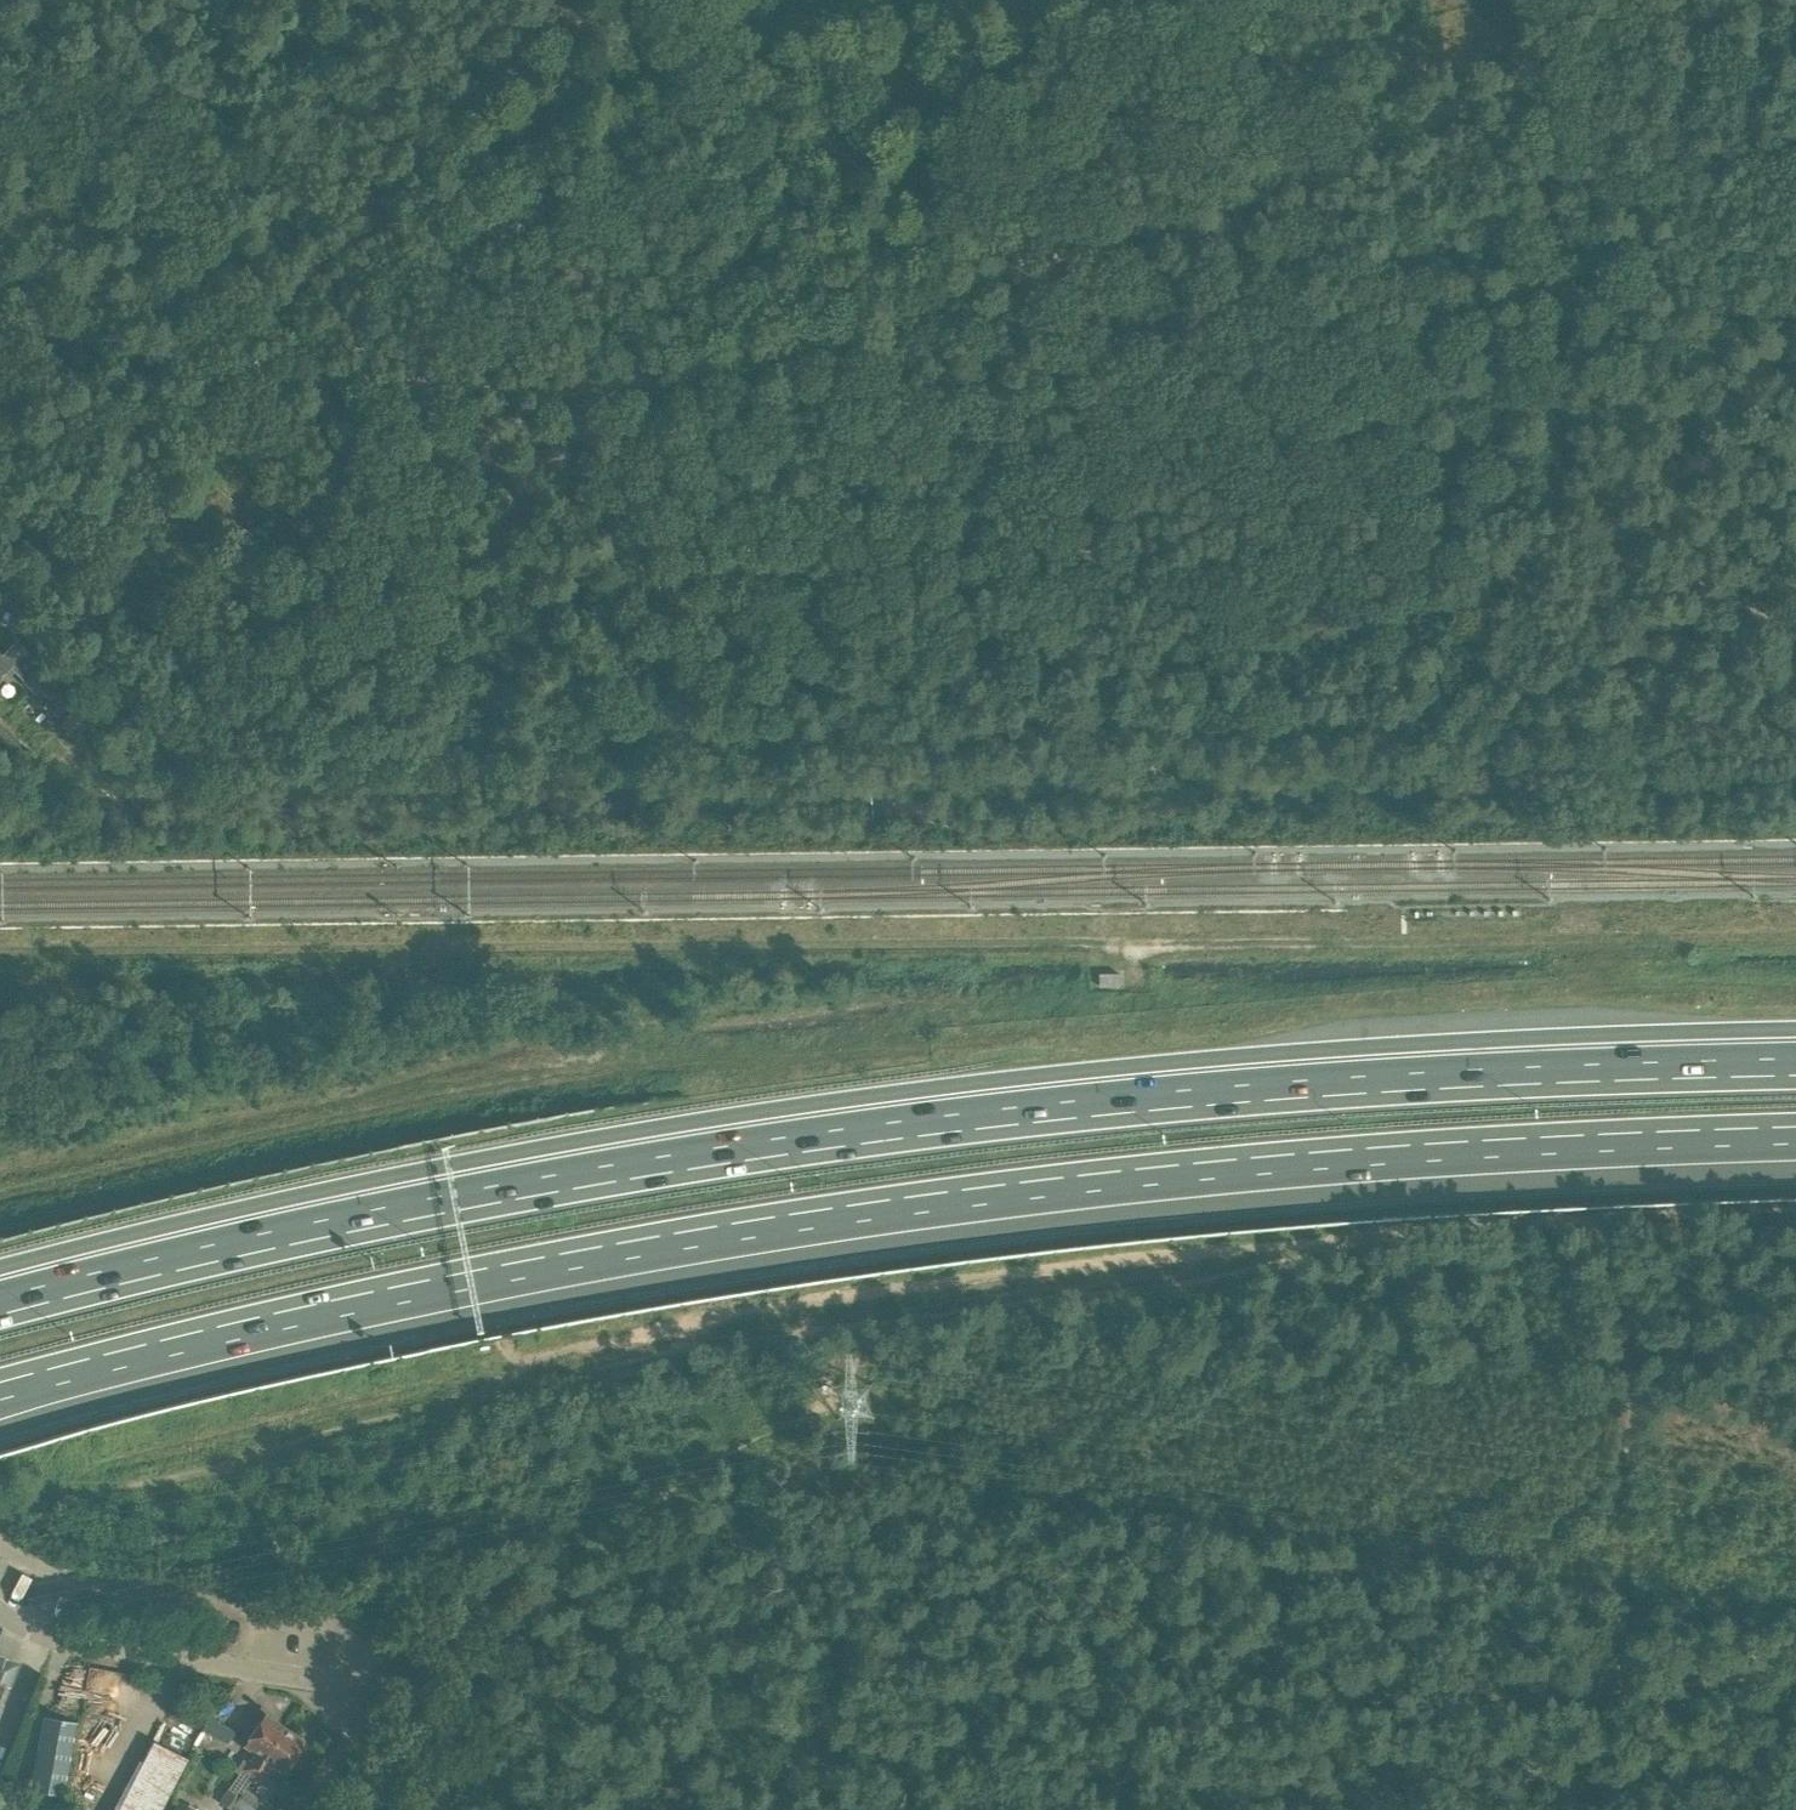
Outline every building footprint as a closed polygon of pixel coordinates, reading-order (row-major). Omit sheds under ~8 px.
[(0,653),(0,681),(10,670),(23,682),(35,693),(59,715),(76,696),(16,641),(2,655),(0,653)] [(14,1666),(0,1660),(0,1701),(14,1666)] [(239,1795),(264,1758),(285,1728),(264,1715),(244,1744),(254,1751),(219,1802),(229,1809),(239,1795)] [(63,1796),(76,1722),(44,1716),(31,1790),(63,1796)] [(202,1732),(227,1745),(234,1731),(210,1718),(202,1732)] [(285,1772),(305,1742),(285,1728),(264,1758),(252,1777),(262,1784),(274,1765),(285,1772)] [(188,1759),(152,1740),(115,1809),(161,1809),(188,1759)] [(261,1798),(246,1788),(233,1808),(232,1809),(254,1809),(261,1798)] [(178,1799),(172,1809),(199,1809),(178,1799)]
